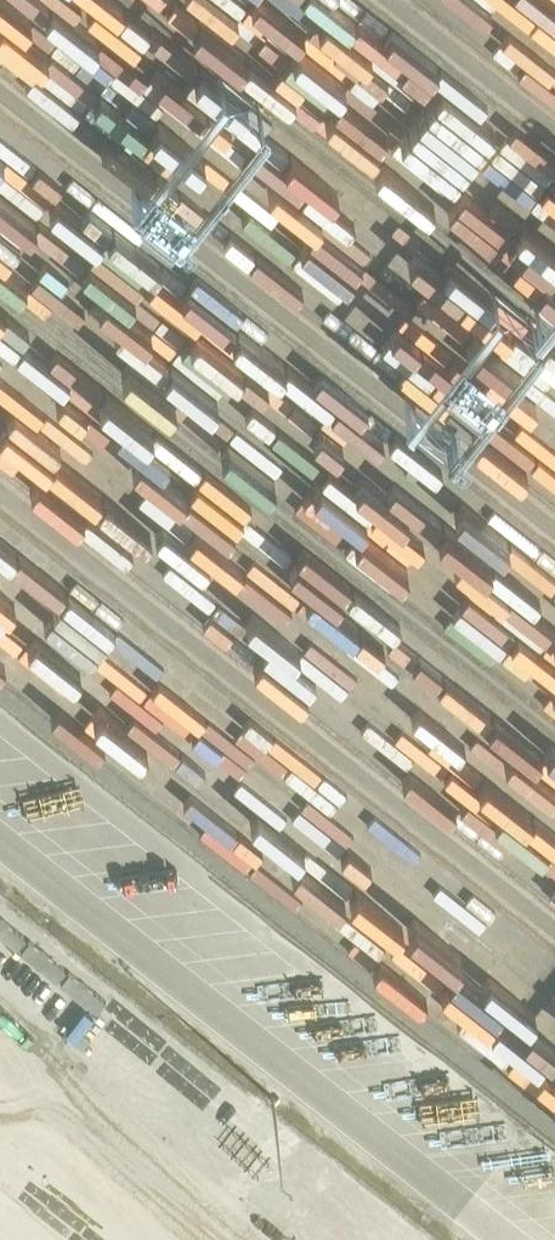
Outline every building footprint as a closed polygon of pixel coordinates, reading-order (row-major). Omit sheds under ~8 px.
[(0,68),(84,125),(114,81),(80,58),(77,62),(59,49),(55,56),(23,34),(0,68)] [(246,173),(270,168),(295,190),(299,190),(318,169),(319,170),(317,159),(257,106),(232,111),(190,74),(195,101),(185,112),(184,112),(171,126),(190,143),(176,159),(178,168),(196,165),(186,157),(204,153),(208,173),(216,180),(212,162),(224,173),(226,185),(241,168),(246,173)] [(4,225),(19,235),(25,226),(52,228),(46,237),(28,236),(21,247),(34,248),(32,278),(73,214),(35,190),(37,149),(0,125),(0,225),(4,225)] [(500,467),(554,495),(554,439),(553,437),(554,432),(554,357),(434,231),(448,369),(491,390),(492,389),(500,467)] [(110,293),(82,316),(91,327),(109,312),(124,330),(134,321),(110,293)] [(456,608),(448,621),(554,690),(554,607),(549,610),(543,596),(554,578),(554,569),(398,467),(383,491),(365,452),(331,453),(330,438),(317,429),(319,451),(305,451),(342,534),(456,608)] [(113,624),(88,610),(98,591),(50,564),(39,584),(63,598),(53,615),(102,643),(113,624)] [(341,610),(325,631),(362,657),(369,646),(389,661),(398,647),(392,643),(388,647),(368,633),(370,631),(341,610)] [(283,622),(276,635),(293,644),(300,631),(283,622)] [(507,699),(495,713),(520,735),(509,746),(487,727),(473,743),(485,765),(515,791),(494,815),(541,857),(554,849),(554,741),(507,699)] [(435,793),(487,822),(499,801),(447,772),(435,793)]
